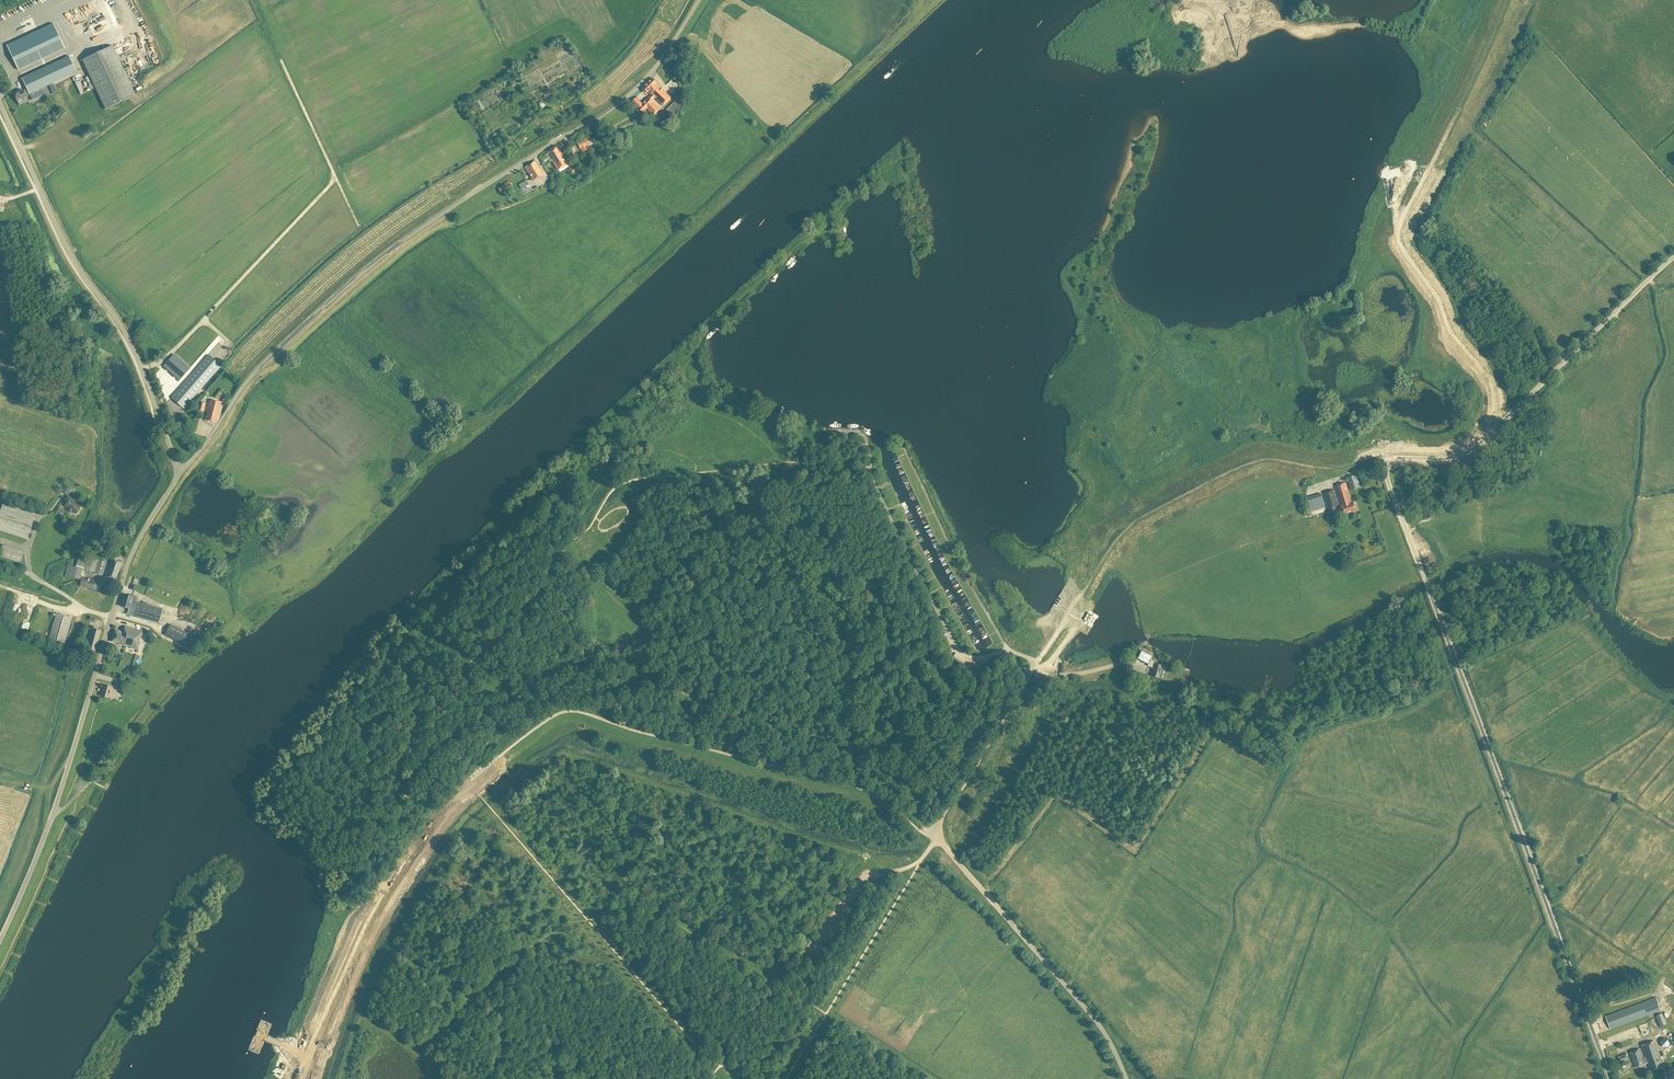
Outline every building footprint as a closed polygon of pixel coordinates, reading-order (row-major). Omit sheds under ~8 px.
[(44,12),(47,11),(47,12),(58,8),(56,2),(42,8),(44,12)] [(21,22),(35,16),(33,12),(19,18),(21,22)] [(38,31),(6,45),(18,70),(49,56),(65,48),(53,23),(38,31)] [(135,95),(112,45),(82,59),(106,109),(135,95)] [(23,90),(14,94),(19,105),(20,104),(21,104),(22,104),(23,103),(28,101),(26,97),(30,95),(32,100),(44,94),(41,88),(48,85),(55,82),(76,72),(69,56),(22,78),(27,88),(23,90)] [(660,109),(651,100),(654,97),(663,106),(671,98),(656,84),(657,82),(652,78),(643,88),(647,92),(648,91),(652,95),(649,98),(648,98),(642,104),(636,97),(631,102),(642,112),(647,108),(654,115),(660,109)] [(682,99),(679,96),(665,110),(671,116),(683,104),(682,103),(682,99)] [(40,116),(48,113),(44,103),(37,106),(40,116)] [(589,148),(586,145),(591,141),(590,139),(591,139),(590,138),(590,139),(589,137),(577,144),(581,149),(583,152),(589,148)] [(567,164),(562,156),(567,154),(565,151),(561,154),(557,147),(547,153),(558,170),(567,164)] [(543,175),(534,161),(525,167),(533,181),(543,175)] [(576,165),(573,166),(568,170),(569,171),(570,171),(572,174),(576,171),(578,169),(576,165)] [(521,189),(528,185),(526,180),(519,184),(521,189)] [(501,193),(513,185),(509,181),(498,189),(501,193)] [(184,409),(221,366),(208,355),(171,397),(184,409)] [(172,356),(165,364),(182,378),(189,371),(172,356)] [(216,423),(222,402),(210,399),(204,420),(216,423)] [(203,411),(205,403),(199,401),(197,409),(203,411)] [(1347,477),(1351,489),(1360,487),(1357,477),(1356,475),(1347,477)] [(1348,491),(1345,482),(1335,486),(1341,506),(1344,515),(1357,511),(1354,501),(1352,502),(1348,491)] [(67,483),(62,491),(67,495),(73,488),(67,483)] [(1339,506),(1334,490),(1323,493),(1328,509),(1339,506)] [(1308,498),(1311,511),(1325,507),(1321,494),(1308,498)] [(81,506),(70,498),(65,505),(68,508),(67,510),(71,513),(72,511),(76,514),(77,511),(78,512),(80,509),(80,508),(81,506)] [(35,515),(2,505),(0,512),(0,530),(27,539),(35,515)] [(23,552),(2,545),(0,553),(0,556),(20,562),(23,552)] [(94,573),(98,560),(88,556),(86,561),(78,559),(76,567),(82,568),(94,573)] [(116,579),(122,562),(112,559),(106,576),(116,579)] [(102,576),(106,562),(98,560),(94,573),(102,576)] [(82,568),(76,567),(68,565),(65,576),(77,579),(77,581),(80,582),(82,577),(80,576),(82,568)] [(101,591),(103,583),(103,582),(82,577),(80,582),(80,586),(101,591)] [(159,623),(163,609),(146,605),(147,603),(142,601),(142,603),(135,601),(137,596),(132,595),(132,596),(125,594),(121,606),(129,608),(127,614),(159,623)] [(1088,612),(1084,619),(1089,622),(1090,620),(1093,615),(1088,612)] [(64,643),(72,618),(56,613),(49,639),(64,643)] [(197,638),(170,624),(165,635),(192,649),(197,638)] [(141,638),(143,631),(125,626),(123,632),(115,629),(112,641),(119,643),(119,645),(119,644),(138,650),(140,643),(139,642),(140,638),(141,638)] [(94,654),(101,630),(92,628),(87,645),(89,646),(88,652),(94,654)] [(77,652),(86,655),(88,648),(80,645),(77,652)] [(1148,664),(1152,656),(1142,651),(1137,658),(1148,664)] [(1160,678),(1163,665),(1154,663),(1151,676),(1160,678)] [(1041,682),(1043,678),(1035,673),(1033,678),(1041,682)] [(109,698),(112,687),(113,687),(103,684),(103,685),(100,695),(109,698)] [(1046,703),(1048,698),(1042,694),(1039,699),(1046,703)] [(1610,1029),(1661,1011),(1656,997),(1605,1016),(1610,1029)] [(1667,1024),(1662,1013),(1656,1016),(1660,1027),(1667,1024)] [(1662,1060),(1654,1041),(1642,1045),(1646,1057),(1644,1058),(1640,1048),(1629,1052),(1635,1068),(1648,1063),(1651,1072),(1664,1067),(1662,1060)] [(1629,1061),(1626,1054),(1618,1057),(1620,1062),(1621,1064),(1629,1061)]
